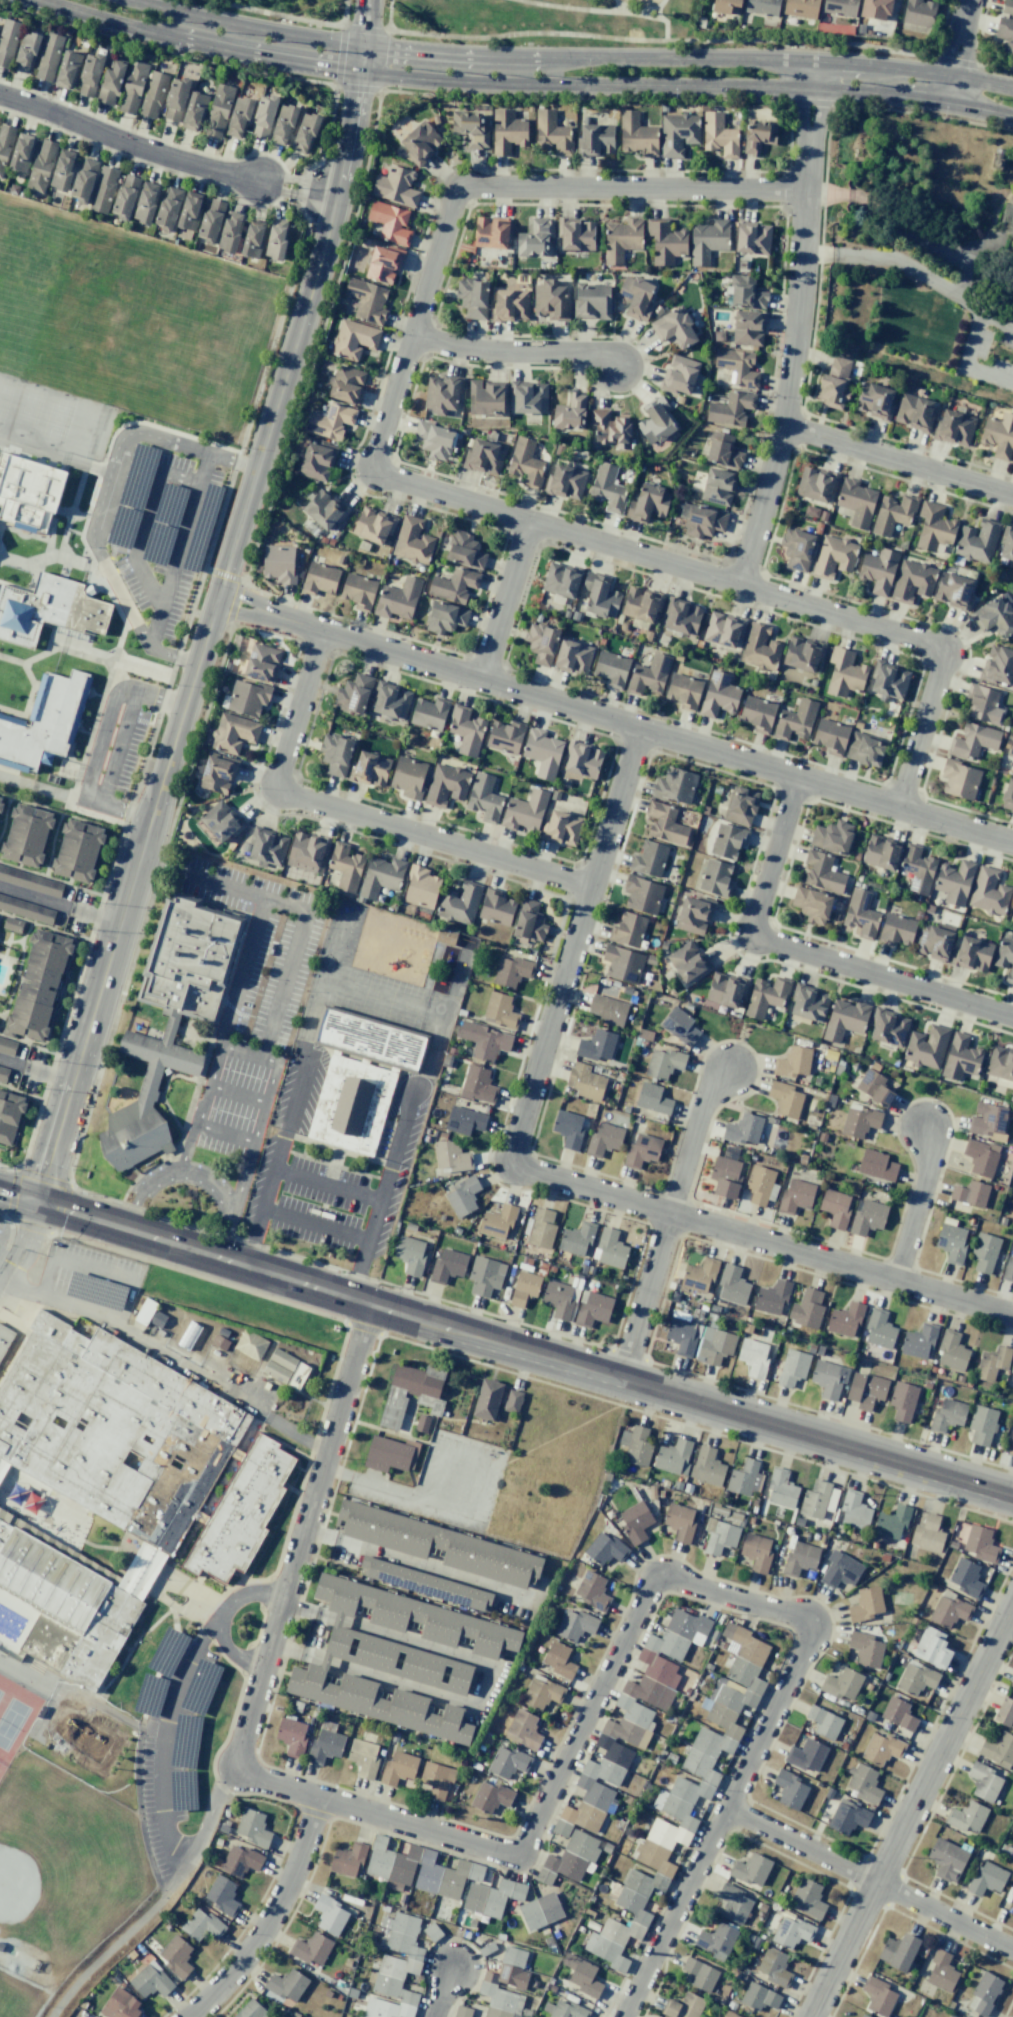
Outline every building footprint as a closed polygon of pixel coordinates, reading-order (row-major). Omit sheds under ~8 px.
[(740,0),(714,0),(712,11),(738,15),(740,0)] [(744,11),(777,17),(780,0),(746,0),(744,11)] [(819,0),(785,0),(782,14),(815,20),(819,0)] [(822,13),(856,17),(858,0),(824,0),(822,13)] [(888,20),(890,0),(862,0),(860,17),(888,20)] [(931,28),(936,3),(921,0),(906,0),(901,22),(931,28)] [(1002,14),(1012,15),(1012,0),(1002,0),(1002,14)] [(8,69),(0,67),(0,31),(4,18),(22,23),(8,69)] [(996,18),(996,38),(1003,38),(1003,54),(1012,54),(1012,18),(996,18)] [(46,31),(64,37),(50,82),(34,77),(36,69),(35,68),(46,31)] [(30,32),(41,35),(35,55),(32,54),(26,73),(11,69),(23,32),(30,34),(30,32)] [(64,50),(81,55),(74,78),(72,77),(68,89),(53,84),(64,50)] [(93,57),(95,54),(97,53),(103,54),(104,57),(92,97),(77,93),(80,81),(77,81),(85,55),(93,57)] [(108,56),(127,61),(117,95),(114,94),(113,98),(115,99),(112,106),(95,100),(108,56)] [(130,59),(148,64),(138,96),(136,95),(135,97),(138,98),(133,114),(118,110),(122,97),(119,96),(130,59)] [(151,70),(168,75),(159,106),(157,106),(155,112),(157,112),(155,118),(138,113),(151,70)] [(179,82),(180,78),(183,77),(189,78),(190,81),(177,122),(162,117),(166,105),(163,105),(171,79),(179,82)] [(216,82),(234,88),(225,119),(223,118),(222,121),(224,121),(219,138),(204,133),(208,120),(205,119),(216,82)] [(191,91),(208,97),(201,120),(199,119),(195,131),(180,126),(191,91)] [(267,99),(268,96),(271,94),(276,96),(278,99),(265,139),(250,135),(254,123),(251,122),(259,97),(267,99)] [(243,97),(254,100),(247,120),(245,119),(239,138),(224,134),(235,97),(242,99),(243,97)] [(287,104),(298,108),(292,128),(290,127),(284,146),(269,141),(280,104),(287,106),(287,104)] [(527,117),(526,147),(517,147),(517,144),(513,144),(513,142),(509,142),(509,155),(491,155),(492,108),(514,108),(514,117),(527,117)] [(569,126),(568,137),(572,137),(572,156),(553,156),(553,143),(550,143),(550,146),(547,146),(547,148),(535,148),(535,109),(555,109),(554,126),(569,126)] [(657,126),(657,157),(640,157),(640,149),(619,149),(619,109),(638,109),(638,126),(657,126)] [(488,129),(487,147),(481,147),(481,149),(464,149),(464,134),(450,134),(451,111),(482,111),(482,129),(488,129)] [(737,128),(737,158),(721,158),(721,145),(717,145),(717,148),(714,148),(714,151),(702,151),(702,111),(723,111),(723,128),(737,128)] [(310,113),(321,117),(314,137),(311,136),(304,154),(289,149),(303,113),(309,115),(310,113)] [(698,114),(698,143),(683,143),(683,138),(680,138),(680,148),(683,148),(683,158),(660,157),(660,113),(698,114)] [(423,118),(443,141),(434,148),(431,145),(428,148),(432,153),(424,160),(425,162),(416,169),(403,154),(406,152),(397,141),(423,118)] [(777,124),(774,145),(760,143),(758,157),(749,156),(750,153),(743,152),(747,120),(777,124)] [(613,124),(612,153),(601,153),(601,148),(597,148),(597,156),(574,156),(574,137),(579,137),(579,123),(613,124)] [(9,147),(0,178),(0,124),(15,129),(10,145),(8,144),(7,147),(9,147)] [(18,132),(33,137),(29,149),(32,150),(25,172),(7,167),(18,132)] [(42,139),(57,143),(52,160),(49,159),(48,162),(51,163),(42,193),(24,188),(35,152),(38,152),(42,139)] [(60,148),(75,153),(69,171),(72,172),(66,192),(54,189),(55,186),(48,184),(60,148)] [(992,156),(1003,159),(1001,170),(989,167),(992,156)] [(83,157),(98,162),(86,203),(83,204),(77,203),(76,200),(77,197),(68,194),(76,168),(79,169),(83,157)] [(388,163),(414,171),(409,186),(407,185),(406,187),(419,191),(414,208),(369,194),(376,174),(384,176),(388,163)] [(101,165),(118,170),(116,177),(115,177),(113,183),(115,184),(106,214),(87,208),(101,165)] [(124,174),(140,179),(127,220),(124,221),(119,219),(117,217),(119,213),(110,211),(118,185),(121,186),(124,174)] [(143,181),(158,185),(152,204),(155,205),(149,225),(137,222),(138,219),(132,217),(143,181)] [(168,185),(183,190),(170,231),(168,233),(162,231),(160,228),(161,225),(153,222),(161,197),(164,198),(168,185)] [(186,190),(202,195),(198,208),(201,209),(193,232),(191,231),(189,240),(176,236),(177,230),(184,232),(185,229),(175,226),(186,190)] [(210,198),(226,203),(212,245),(205,243),(203,240),(204,237),(196,234),(204,208),(207,209),(210,198)] [(411,231),(406,246),(378,237),(382,223),(366,218),(371,199),(409,211),(404,226),(400,225),(399,228),(411,231)] [(227,209),(242,214),(236,233),(239,234),(233,254),(221,251),(222,248),(215,246),(227,209)] [(271,217),(263,255),(270,256),(270,258),(281,261),(286,241),(283,240),(287,220),(271,217)] [(509,220),(489,218),(476,217),(472,246),(505,250),(509,220)] [(554,219),(530,218),(530,234),(516,233),(516,255),(546,256),(546,245),(553,245),(554,219)] [(646,218),(646,235),(652,235),(652,265),(673,266),(673,255),(686,255),(687,229),(669,229),(669,218),(646,218)] [(249,219),(264,223),(261,235),(264,236),(257,259),(239,254),(249,219)] [(604,264),(622,265),(623,249),(641,250),(641,219),(625,219),(625,224),(605,223),(604,264)] [(727,251),(728,219),(711,219),(711,224),(691,224),(690,266),(709,266),(709,250),(727,251)] [(559,251),(594,250),(593,221),(558,221),(559,251)] [(737,225),(735,253),(769,254),(770,225),(757,224),(757,226),(737,225)] [(397,270),(400,259),(402,259),(405,251),(387,246),(386,249),(373,245),(364,276),(390,284),(393,274),(390,273),(391,269),(397,270)] [(651,307),(646,305),(653,284),(624,274),(615,300),(627,304),(623,315),(645,323),(651,307)] [(754,276),(731,275),(730,307),(766,309),(767,292),(753,291),(754,276)] [(348,276),(388,288),(383,305),(381,304),(379,309),(386,311),(384,320),(382,320),(380,326),(351,318),(357,299),(342,295),(348,276)] [(486,320),(488,281),(456,279),(455,298),(460,299),(460,308),(464,308),(464,319),(486,320)] [(533,315),(547,314),(547,321),(567,320),(567,286),(556,286),(556,280),(541,280),(541,284),(533,285),(533,315)] [(575,318),(610,318),(609,283),(575,284),(575,318)] [(528,320),(528,290),(492,290),(492,321),(514,321),(514,320),(528,320)] [(649,321),(658,342),(673,336),(679,350),(698,341),(682,306),(649,321)] [(732,344),(761,345),(762,332),(764,332),(765,312),(733,311),(732,344)] [(374,351),(381,330),(340,318),(329,353),(356,361),(360,348),(355,346),(356,343),(366,346),(366,348),(374,351)] [(713,367),(735,370),(733,387),(757,390),(759,372),(751,371),(753,353),(715,348),(713,367)] [(689,397),(699,363),(672,354),(667,369),(664,368),(658,388),(689,397)] [(851,360),(832,356),(827,375),(821,374),(814,402),(843,409),(847,391),(844,390),(851,360)] [(357,405),(366,372),(337,364),(333,377),(327,376),(324,384),(330,386),(327,397),(357,405)] [(423,408),(430,408),(430,414),(457,417),(460,377),(439,375),(439,377),(426,376),(423,408)] [(481,385),(481,379),(468,380),(469,416),(503,415),(503,385),(481,385)] [(512,414),(548,414),(548,383),(534,383),(534,385),(520,385),(520,381),(512,381),(512,414)] [(855,407),(868,411),(867,416),(887,422),(896,390),(862,381),(855,407)] [(708,402),(705,421),(742,427),(745,409),(754,410),(756,394),(727,390),(725,405),(708,402)] [(568,406),(553,405),(552,427),(583,429),(585,394),(569,393),(568,406)] [(894,421),(907,424),(906,428),(928,433),(935,401),(900,393),(894,421)] [(676,430),(665,412),(669,409),(661,395),(641,407),(647,417),(636,424),(649,446),(676,430)] [(338,440),(342,423),(352,425),(356,410),(329,402),(325,416),(307,411),(302,430),(338,440)] [(932,438),(954,444),(967,447),(975,418),(941,408),(932,438)] [(595,425),(595,443),(616,443),(615,449),(629,449),(629,418),(609,418),(609,409),(589,409),(589,425),(595,425)] [(1001,411),(999,420),(985,417),(979,442),(995,446),(992,457),(1007,461),(1012,438),(1012,414),(1001,411)] [(454,431),(417,421),(412,439),(421,441),(419,449),(428,451),(426,457),(445,462),(454,431)] [(705,462),(740,469),(743,452),(730,450),(733,435),(711,431),(705,462)] [(530,458),(535,441),(517,436),(506,472),(523,477),(521,485),(538,490),(546,462),(530,458)] [(506,447),(473,437),(470,449),(466,448),(460,467),(483,474),(484,472),(497,476),(506,447)] [(297,474),(326,482),(337,447),(329,445),(329,448),(306,442),(297,474)] [(13,523),(12,527),(34,534),(36,530),(45,533),(51,513),(55,514),(56,510),(67,473),(0,453),(0,507),(0,519),(13,523)] [(604,511),(620,515),(626,487),(612,484),(616,465),(597,461),(589,498),(606,501),(604,511)] [(543,492),(579,501),(587,471),(555,464),(552,475),(547,474),(543,492)] [(828,504),(836,476),(803,466),(794,494),(828,504)] [(729,505),(731,493),(734,494),(738,474),(706,468),(700,500),(729,505)] [(835,506),(853,510),(849,526),(866,531),(877,491),(858,486),(859,480),(843,476),(835,506)] [(671,491),(641,483),(636,502),(629,500),(625,516),(648,522),(650,514),(664,518),(671,491)] [(301,510),(328,533),(348,509),(333,496),(331,499),(319,489),(301,510)] [(889,538),(893,522),(910,526),(917,498),(901,494),(899,501),(881,497),(871,533),(889,538)] [(950,547),(957,522),(941,517),(944,506),(922,500),(917,516),(923,518),(915,547),(934,553),(937,543),(950,547)] [(728,513),(677,501),(676,506),(680,507),(678,517),(686,519),(682,535),(701,539),(702,535),(712,537),(713,530),(723,532),(728,513)] [(384,546),(394,518),(362,506),(351,534),(384,546)] [(392,555),(427,564),(434,537),(419,534),(423,519),(402,514),(392,555)] [(1000,523),(980,518),(977,530),(960,525),(953,554),(989,564),(1000,523)] [(1012,555),(1012,527),(1005,526),(998,557),(1012,560),(1012,555)] [(815,535),(784,527),(779,545),(788,547),(783,567),(805,573),(815,535)] [(486,554),(477,552),(479,542),(471,540),(473,534),(452,529),(445,561),(483,569),(486,554)] [(850,573),(858,543),(821,534),(811,576),(831,581),(834,568),(850,573)] [(295,584),(296,569),(293,569),(293,546),(263,545),(262,577),(276,578),(275,584),(295,584)] [(899,553),(879,547),(877,556),(863,552),(856,577),(873,582),(870,594),(886,598),(899,553)] [(890,600),(910,605),(913,593),(929,597),(936,567),(900,558),(890,600)] [(340,571),(309,561),(300,591),(314,596),(316,590),(333,595),(340,571)] [(562,565),(549,561),(541,590),(573,599),(581,570),(562,565)] [(427,594),(463,604),(467,587),(477,590),(480,574),(452,567),(449,580),(432,575),(427,594)] [(33,650),(42,621),(82,634),(83,629),(103,635),(112,605),(85,597),(94,592),(89,585),(82,589),(83,585),(62,578),(38,571),(31,594),(0,584),(0,640),(33,650)] [(933,600),(946,603),(946,606),(968,611),(972,593),(970,593),(973,579),(940,571),(933,600)] [(378,581),(346,572),(339,597),(355,602),(354,607),(369,612),(378,581)] [(620,593),(607,590),(610,577),(585,572),(581,589),(589,590),(584,612),(614,619),(620,593)] [(421,579),(404,575),(400,589),(381,584),(373,615),(389,619),(390,614),(411,620),(421,579)] [(653,624),(661,595),(642,589),(641,590),(628,586),(620,614),(653,624)] [(1002,595),(970,612),(981,633),(993,626),(1000,640),(1012,633),(1012,616),(1002,595)] [(695,636),(701,608),(677,603),(678,598),(668,596),(661,628),(695,636)] [(465,627),(469,611),(432,600),(423,630),(443,635),(444,630),(453,633),(455,624),(465,627)] [(702,640),(734,649),(737,636),(742,637),(746,620),(723,614),(710,611),(702,640)] [(548,668),(560,631),(529,621),(523,640),(529,642),(527,650),(535,653),(532,663),(548,668)] [(739,663),(775,672),(782,644),(766,640),(770,626),(749,621),(739,663)] [(816,674),(824,645),(789,635),(781,664),(816,674)] [(553,666),(585,675),(593,647),(561,638),(553,666)] [(272,683),(277,665),(277,664),(280,650),(252,643),(243,675),(272,683)] [(1012,668),(1012,650),(990,644),(986,658),(984,657),(978,677),(1008,686),(1012,668)] [(825,693),(845,698),(847,689),(861,693),(868,668),(851,663),(854,652),(831,646),(827,662),(833,664),(825,693)] [(606,687),(622,690),(629,658),(598,650),(592,675),(607,679),(606,687)] [(671,657),(652,652),(648,668),(633,664),(625,692),(640,696),(642,690),(661,695),(671,657)] [(903,699),(909,671),(896,669),(896,668),(884,666),(885,661),(875,659),(869,692),(903,699)] [(29,726),(0,717),(0,762),(35,773),(38,761),(49,764),(53,753),(64,756),(68,744),(66,744),(70,728),(81,690),(86,676),(88,677),(89,675),(70,669),(67,679),(45,672),(29,726)] [(699,715),(714,719),(716,710),(735,714),(740,687),(728,685),(731,674),(709,670),(699,715)] [(371,677),(355,673),(353,682),(345,680),(343,688),(336,687),(332,708),(364,714),(371,677)] [(702,680),(671,673),(665,698),(681,702),(680,708),(695,712),(702,680)] [(258,717),(260,705),(267,706),(271,686),(256,683),(255,685),(233,680),(226,710),(258,717)] [(412,692),(398,689),(398,687),(378,682),(371,712),(405,720),(412,692)] [(998,691),(968,683),(965,697),(971,699),(966,717),(1000,726),(1004,710),(994,707),(998,691)] [(767,736),(776,704),(745,695),(738,720),(754,725),(752,731),(767,736)] [(449,701),(435,697),(433,703),(416,698),(409,723),(440,732),(449,701)] [(818,702),(799,697),(794,713),(779,709),(772,737),(787,741),(789,734),(808,739),(818,702)] [(461,736),(456,753),(476,758),(485,722),(468,717),(470,708),(453,703),(446,732),(461,736)] [(261,723),(219,712),(210,748),(237,755),(241,740),(255,744),(261,723)] [(812,743),(827,747),(826,754),(842,758),(850,726),(818,718),(812,743)] [(515,756),(525,725),(510,720),(509,726),(493,721),(484,746),(515,756)] [(1001,731),(965,722),(960,739),(950,737),(946,754),(975,761),(979,746),(996,750),(1001,731)] [(563,741),(544,737),(545,731),(529,727),(521,757),(539,761),(535,777),(553,782),(563,741)] [(343,779),(354,741),(323,732),(318,751),(323,752),(320,761),(327,763),(324,773),(343,779)] [(886,742),(851,733),(844,759),(879,768),(886,742)] [(562,770),(595,779),(603,751),(589,748),(590,746),(569,741),(562,770)] [(383,788),(391,759),(358,750),(349,780),(370,785),(370,784),(383,788)] [(237,762),(207,754),(198,787),(226,794),(229,780),(232,781),(237,762)] [(419,800),(427,763),(396,756),(389,787),(402,790),(400,797),(419,800)] [(981,770),(944,760),(939,777),(945,778),(941,793),(973,801),(981,770)] [(423,803),(444,809),(447,797),(462,801),(470,772),(434,762),(423,803)] [(698,775),(667,766),(663,779),(656,777),(651,794),(688,805),(698,775)] [(494,776),(475,771),(465,807),(482,812),(480,821),(495,825),(503,797),(490,793),(494,776)] [(1004,778),(1004,810),(1012,810),(1012,778),(1004,778)] [(723,820),(750,827),(759,793),(733,786),(723,820)] [(507,797),(500,826),(520,831),(521,827),(538,831),(548,792),(530,787),(527,802),(507,797)] [(244,824),(220,798),(197,819),(222,845),(244,824)] [(688,827),(673,823),(677,808),(648,800),(644,815),(652,817),(647,836),(683,846),(688,827)] [(15,803),(53,815),(38,868),(0,858),(15,803)] [(544,820),(538,838),(561,845),(562,843),(575,847),(583,818),(551,809),(547,821),(544,820)] [(67,819),(104,829),(89,885),(52,873),(67,819)] [(809,846),(847,855),(854,824),(835,820),(834,827),(814,823),(809,846)] [(745,846),(749,831),(718,822),(709,853),(734,860),(739,844),(745,846)] [(281,868),(287,838),(274,835),(275,831),(251,826),(245,854),(258,857),(257,863),(281,868)] [(285,865),(296,867),(298,862),(322,869),(330,840),(294,831),(285,865)] [(862,863),(894,871),(901,843),(869,834),(862,863)] [(668,847),(643,839),(638,856),(632,854),(628,869),(659,878),(668,847)] [(364,858),(347,853),(349,844),(334,840),(326,868),(340,872),(335,889),(355,894),(364,858)] [(936,860),(919,855),(921,846),(906,842),(899,870),(912,874),(907,891),(927,896),(936,860)] [(803,883),(840,894),(846,875),(829,870),(833,856),(807,849),(803,863),(808,865),(803,883)] [(358,897),(375,901),(378,886),(398,891),(405,861),(390,858),(389,861),(367,856),(358,897)] [(962,908),(975,863),(959,858),(957,869),(940,864),(933,889),(945,893),(943,902),(962,908)] [(698,890),(728,897),(731,883),(727,882),(731,865),(705,859),(698,890)] [(432,910),(441,879),(426,874),(428,868),(410,863),(406,878),(409,879),(402,901),(432,910)] [(59,898),(0,880),(0,865),(63,885),(59,898)] [(968,908),(1003,916),(1009,887),(996,884),(999,870),(977,865),(968,908)] [(664,886),(627,874),(622,891),(628,893),(624,906),(655,916),(664,886)] [(471,925),(482,885),(462,879),(458,893),(443,888),(435,915),(471,925)] [(790,906),(800,908),(798,913),(806,915),(805,921),(825,926),(832,895),(795,886),(790,906)] [(509,926),(515,901),(499,897),(501,891),(485,887),(477,918),(509,926)] [(165,895),(164,899),(165,900),(163,908),(161,907),(160,913),(161,913),(159,920),(157,920),(156,925),(157,925),(155,933),(154,932),(152,937),(153,937),(151,945),(150,944),(149,949),(150,949),(148,957),(146,957),(145,961),(146,961),(144,970),(143,970),(141,975),(142,975),(135,1000),(161,1007),(165,1008),(166,1005),(177,1009),(176,1013),(179,1014),(215,1024),(246,918),(231,914),(230,915),(223,913),(223,911),(214,908),(213,910),(206,908),(207,906),(200,904),(201,899),(197,898),(197,899),(191,898),(192,897),(180,893),(179,895),(172,893),(171,896),(165,895)] [(702,936),(706,922),(708,922),(714,903),(683,894),(674,928),(702,936)] [(51,926),(55,912),(0,895),(0,910),(51,926)] [(512,935),(542,943),(547,925),(542,923),(544,914),(536,913),(539,902),(521,898),(512,935)] [(646,918),(621,911),(617,926),(611,925),(606,940),(638,948),(646,918)] [(916,919),(884,913),(878,943),(891,946),(892,942),(910,946),(916,919)] [(5,917),(3,929),(11,931),(21,934),(24,923),(5,917)] [(914,952),(927,955),(927,957),(945,962),(955,928),(936,922),(934,927),(922,923),(914,952)] [(435,940),(474,952),(477,939),(438,927),(435,940)] [(34,928),(72,941),(45,1041),(5,1031),(34,928)] [(997,934),(997,967),(1007,967),(1007,983),(1012,983),(1012,935),(997,934)] [(985,973),(993,944),(959,935),(951,965),(972,970),(972,969),(985,973)] [(684,986),(711,969),(692,939),(665,955),(684,986)] [(600,959),(609,962),(605,975),(636,985),(645,956),(606,943),(600,959)] [(515,990),(519,976),(530,979),(535,963),(512,957),(511,960),(499,957),(492,983),(515,990)] [(704,1000),(739,1010),(747,981),(726,975),(726,976),(713,972),(704,1000)] [(753,977),(744,1016),(762,1020),(766,1004),(783,1008),(790,980),(772,975),(770,982),(753,977)] [(790,1014),(822,1023),(830,995),(818,991),(818,990),(794,984),(790,999),(793,1000),(790,1014)] [(518,1013),(509,1012),(512,996),(488,991),(482,1020),(515,1027),(518,1013)] [(598,1021),(621,1028),(628,1004),(592,993),(587,1011),(600,1015),(598,1021)] [(843,1029),(862,1034),(870,1004),(854,1000),(853,1004),(833,999),(822,1039),(839,1044),(843,1029)] [(151,1106),(166,1122),(170,1142),(174,1150),(164,1155),(160,1149),(131,1165),(131,1166),(125,1169),(124,1169),(117,1172),(103,1156),(96,1134),(106,1129),(106,1116),(136,1099),(145,1061),(117,1052),(124,1030),(160,1041),(167,1016),(159,1013),(161,1007),(165,1008),(166,1005),(177,1009),(176,1013),(179,1014),(170,1044),(203,1054),(196,1077),(162,1066),(155,1091),(157,1092),(155,1101),(152,1101),(151,1106)] [(659,1027),(691,1046),(700,1031),(690,1026),(694,1018),(671,1006),(659,1027)] [(908,1019),(895,1016),(895,1015),(883,1013),(884,1008),(875,1006),(868,1040),(903,1047),(908,1019)] [(325,1009),(320,1024),(316,1041),(416,1071),(422,1054),(426,1038),(325,1009)] [(513,1034),(460,1021),(456,1037),(474,1042),(470,1058),(493,1063),(497,1049),(508,1052),(513,1034)] [(949,1029),(929,1023),(926,1035),(910,1030),(902,1060),(938,1070),(949,1029)] [(596,1060),(596,1057),(610,1060),(616,1034),(593,1028),(590,1041),(578,1038),(574,1055),(596,1060)] [(960,1080),(962,1072),(976,1076),(982,1050),(966,1046),(969,1034),(952,1031),(942,1076),(960,1080)] [(13,1057),(0,1053),(0,1038),(17,1043),(13,1057)] [(811,1049),(788,1045),(786,1059),(774,1057),(772,1073),(807,1078),(811,1049)] [(1005,1051),(1006,1048),(990,1045),(985,1076),(1012,1081),(1012,1052),(1005,1051)] [(686,1054),(663,1049),(663,1052),(651,1049),(644,1075),(667,1081),(670,1067),(682,1070),(686,1054)] [(397,1074),(373,1157),(305,1137),(330,1053),(397,1074)] [(566,1086),(576,1089),(575,1096),(600,1101),(606,1077),(588,1073),(590,1065),(571,1061),(566,1086)] [(493,1104),(497,1087),(487,1085),(490,1069),(466,1064),(459,1096),(493,1104)] [(5,1083),(9,1070),(0,1067),(0,1082),(5,1083)] [(886,1108),(894,1094),(881,1086),(886,1079),(867,1067),(854,1088),(886,1108)] [(773,1113),(796,1120),(804,1094),(792,1091),(793,1086),(771,1080),(766,1096),(778,1099),(773,1113)] [(672,1100),(660,1097),(663,1086),(640,1082),(635,1107),(670,1114),(672,1100)] [(11,1147),(25,1098),(0,1090),(0,1143),(11,1147)] [(967,1133),(1002,1140),(1008,1108),(976,1102),(973,1115),(970,1114),(967,1133)] [(882,1112),(848,1104),(840,1134),(863,1140),(866,1127),(878,1130),(882,1112)] [(470,1128),(482,1132),(487,1116),(451,1105),(444,1129),(468,1136),(470,1128)] [(564,1136),(561,1147),(577,1152),(583,1129),(579,1128),(582,1116),(556,1109),(551,1132),(564,1136)] [(744,1144),(745,1141),(756,1144),(763,1118),(740,1112),(736,1125),(725,1122),(721,1138),(744,1144)] [(623,1128),(598,1122),(595,1133),(590,1132),(585,1155),(601,1159),(603,1148),(618,1152),(623,1128)] [(662,1140),(636,1133),(633,1143),(628,1142),(622,1166),(638,1170),(641,1159),(655,1163),(662,1140)] [(961,1154),(972,1157),(968,1172),(990,1179),(1000,1148),(966,1137),(961,1154)] [(436,1169),(447,1168),(448,1172),(472,1168),(470,1151),(458,1153),(456,1139),(432,1142),(436,1169)] [(856,1172),(893,1182),(898,1164),(886,1161),(888,1155),(863,1148),(856,1172)] [(709,1179),(716,1180),(712,1194),(735,1200),(741,1176),(737,1175),(741,1162),(715,1155),(709,1179)] [(776,1171),(751,1164),(744,1189),(751,1191),(748,1202),(765,1207),(766,1202),(773,1204),(778,1186),(772,1184),(776,1171)] [(455,1219),(478,1208),(471,1193),(480,1189),(474,1175),(450,1185),(453,1190),(444,1194),(455,1219)] [(793,1215),(795,1206),(810,1209),(815,1184),(789,1179),(786,1190),(782,1189),(777,1212),(793,1215)] [(948,1199),(983,1208),(989,1185),(968,1179),(965,1188),(952,1185),(948,1199)] [(850,1196),(824,1189),(818,1211),(831,1215),(827,1226),(843,1231),(850,1208),(847,1207),(850,1196)] [(848,1233),(864,1237),(867,1227),(881,1231),(888,1206),(862,1199),(859,1209),(855,1208),(848,1233)] [(511,1230),(517,1207),(501,1202),(498,1213),(484,1209),(478,1232),(503,1239),(506,1229),(511,1230)] [(554,1212),(535,1206),(525,1243),(549,1249),(556,1226),(551,1224),(554,1212)] [(596,1223),(580,1220),(578,1231),(562,1227),(557,1250),(583,1256),(585,1246),(590,1247),(596,1223)] [(966,1229),(941,1222),(934,1248),(947,1251),(944,1262),(960,1267),(967,1242),(963,1241),(966,1229)] [(595,1262),(623,1269),(628,1245),(615,1242),(618,1230),(602,1227),(595,1262)] [(989,1275),(1001,1239),(977,1231),(970,1254),(977,1256),(973,1270),(989,1275)] [(425,1242),(399,1235),(392,1258),(406,1262),(403,1273),(419,1278),(425,1256),(422,1255),(425,1242)] [(428,1281),(445,1285),(447,1275),(462,1278),(467,1254),(442,1249),(439,1259),(433,1258),(428,1281)] [(469,1293),(488,1298),(491,1287),(499,1289),(506,1264),(474,1256),(468,1279),(472,1281),(469,1293)] [(679,1286),(705,1293),(708,1283),(712,1284),(719,1261),(703,1256),(700,1267),(685,1263),(679,1286)] [(718,1284),(721,1285),(718,1298),(744,1306),(750,1283),(737,1279),(740,1267),(724,1263),(718,1284)] [(535,1298),(541,1277),(518,1270),(508,1305),(522,1309),(526,1295),(535,1298)] [(758,1286),(752,1309),(781,1316),(790,1282),(775,1278),(772,1289),(758,1286)] [(568,1322),(578,1289),(547,1279),(540,1303),(554,1307),(551,1317),(568,1322)] [(822,1292),(803,1287),(799,1304),(791,1302),(786,1321),(817,1329),(823,1306),(819,1305),(822,1292)] [(613,1298),(582,1290),(573,1324),(589,1329),(592,1319),(606,1323),(613,1298)] [(145,1296),(133,1319),(144,1325),(157,1303),(145,1296)] [(825,1331),(855,1338),(863,1304),(848,1300),(845,1311),(831,1308),(825,1331)] [(887,1311),(871,1306),(865,1328),(868,1329),(865,1342),(891,1350),(897,1327),(884,1323),(887,1311)] [(40,1613),(0,1591),(0,1509),(122,1579),(144,1542),(11,1465),(0,1483),(0,1386),(32,1329),(29,1327),(39,1308),(70,1327),(69,1329),(89,1340),(96,1327),(251,1416),(248,1422),(233,1448),(238,1450),(244,1454),(257,1432),(279,1444),(277,1449),(296,1459),(292,1465),(281,1484),(280,1486),(285,1488),(262,1527),(267,1530),(242,1573),(233,1568),(232,1571),(226,1583),(203,1571),(200,1569),(197,1576),(180,1566),(203,1524),(197,1521),(193,1518),(170,1557),(167,1555),(157,1572),(140,1601),(144,1604),(93,1692),(24,1653),(19,1650),(40,1613)] [(155,1310),(148,1322),(160,1328),(166,1316),(155,1310)] [(664,1339),(677,1343),(674,1354),(691,1359),(700,1325),(670,1317),(664,1339)] [(926,1359),(928,1348),(934,1349),(937,1325),(921,1323),(919,1333),(903,1331),(900,1355),(926,1359)] [(17,1333),(0,1325),(0,1361),(17,1333)] [(696,1362),(718,1366),(721,1354),(731,1356),(736,1334),(703,1327),(696,1362)] [(243,1328),(232,1348),(257,1361),(268,1341),(243,1328)] [(937,1351),(941,1352),(937,1364),(963,1372),(969,1349),(957,1345),(960,1333),(943,1328),(937,1351)] [(215,1334),(210,1343),(224,1351),(229,1342),(215,1334)] [(770,1345),(741,1338),(736,1361),(749,1364),(746,1376),(761,1380),(770,1345)] [(980,1352),(974,1379),(993,1383),(995,1371),(1006,1373),(1011,1348),(996,1345),(994,1354),(980,1352)] [(274,1347),(267,1359),(290,1371),(296,1360),(274,1347)] [(804,1379),(809,1354),(784,1349),(777,1385),(792,1388),(794,1377),(804,1379)] [(267,1359),(261,1371),(284,1383),(290,1372),(267,1359)] [(836,1402),(840,1383),(845,1385),(849,1368),(814,1360),(809,1383),(822,1386),(819,1398),(836,1402)] [(298,1362),(309,1368),(297,1390),(286,1384),(298,1362)] [(396,1364),(378,1424),(398,1431),(407,1398),(405,1397),(406,1393),(417,1397),(415,1402),(429,1408),(429,1413),(440,1417),(444,1402),(438,1399),(446,1372),(426,1366),(424,1373),(396,1364)] [(889,1380),(853,1371),(845,1399),(857,1402),(856,1408),(870,1412),(873,1398),(883,1401),(889,1380)] [(493,1422),(504,1384),(482,1378),(471,1416),(493,1422)] [(896,1407),(892,1419),(908,1424),(919,1388),(894,1381),(887,1404),(896,1407)] [(519,1412),(522,1392),(507,1389),(504,1410),(519,1412)] [(968,1404),(939,1396),(930,1431),(943,1434),(946,1423),(961,1427),(968,1404)] [(969,1442),(987,1448),(998,1411),(974,1404),(967,1428),(972,1430),(969,1442)] [(430,1417),(418,1414),(414,1430),(426,1433),(430,1417)] [(621,1430),(618,1444),(626,1446),(622,1462),(646,1467),(652,1442),(645,1441),(648,1428),(632,1424),(630,1432),(621,1430)] [(363,1467),(386,1472),(387,1466),(408,1472),(412,1455),(416,1456),(420,1443),(405,1439),(404,1443),(371,1435),(363,1467)] [(684,1476),(693,1442),(676,1437),(673,1448),(658,1444),(652,1468),(684,1476)] [(716,1449),(698,1444),(689,1478),(720,1486),(726,1464),(713,1461),(716,1449)] [(725,1490),(753,1498),(759,1473),(756,1472),(759,1462),(744,1458),(740,1471),(730,1469),(725,1490)] [(799,1486),(785,1483),(788,1470),(772,1466),(767,1488),(770,1489),(767,1502),(793,1509),(799,1486)] [(798,1514),(821,1520),(823,1512),(832,1514),(838,1491),(830,1489),(832,1483),(813,1478),(810,1491),(804,1489),(798,1514)] [(839,1510),(844,1512),(841,1523),(867,1529),(872,1508),(858,1504),(861,1492),(845,1488),(839,1510)] [(342,1499),(334,1526),(342,1528),(342,1534),(427,1561),(431,1548),(445,1552),(441,1564),(525,1589),(530,1578),(538,1579),(544,1559),(342,1499)] [(641,1529),(654,1522),(642,1501),(618,1514),(624,1524),(620,1526),(632,1546),(647,1538),(641,1529)] [(661,1525),(675,1529),(672,1540),(688,1545),(695,1523),(691,1522),(694,1510),(668,1502),(661,1525)] [(898,1539),(900,1529),(906,1530),(911,1506),(895,1503),(893,1514),(877,1511),(872,1534),(898,1539)] [(915,1524),(908,1545),(939,1554),(945,1533),(936,1530),(940,1516),(926,1512),(922,1526),(915,1524)] [(740,1527),(706,1519),(704,1530),(708,1532),(703,1553),(718,1556),(721,1545),(735,1549),(740,1527)] [(995,1564),(999,1548),(987,1544),(991,1530),(969,1524),(962,1550),(974,1553),(972,1558),(995,1564)] [(601,1567),(609,1556),(620,1563),(630,1550),(611,1535),(609,1538),(599,1531),(583,1553),(601,1567)] [(766,1575),(772,1553),(767,1552),(771,1539),(745,1532),(738,1555),(752,1559),(749,1570),(766,1575)] [(819,1546),(793,1542),(792,1552),(786,1551),(782,1575),(797,1577),(799,1568),(815,1570),(819,1546)] [(838,1579),(853,1587),(864,1564),(831,1549),(827,1560),(829,1561),(819,1582),(834,1588),(838,1579)] [(493,1595),(489,1613),(365,1576),(366,1570),(360,1567),(364,1555),(493,1595)] [(984,1585),(974,1580),(980,1566),(958,1556),(946,1584),(978,1598),(984,1585)] [(610,1597),(600,1593),(606,1578),(584,1569),(574,1593),(583,1597),(580,1602),(604,1612),(610,1597)] [(341,1673),(379,1683),(375,1696),(390,1701),(393,1687),(430,1699),(427,1710),(441,1715),(445,1703),(464,1710),(461,1722),(474,1727),(468,1747),(285,1692),(293,1667),(306,1671),(308,1662),(320,1666),(336,1614),(326,1610),(329,1603),(312,1597),(320,1572),(523,1633),(518,1653),(502,1649),(498,1661),(470,1653),(474,1642),(460,1636),(456,1649),(420,1638),(423,1626),(408,1621),(404,1634),(367,1622),(372,1610),(358,1605),(354,1617),(343,1616),(340,1626),(474,1668),(472,1676),(477,1678),(473,1690),(469,1689),(466,1696),(332,1657),(323,1682),(339,1686),(341,1673)] [(883,1615),(879,1585),(855,1589),(857,1604),(846,1606),(848,1620),(883,1615)] [(973,1606),(941,1591),(928,1620),(950,1630),(956,1617),(966,1622),(973,1606)] [(575,1810),(563,1805),(551,1831),(566,1838),(573,1824),(595,1834),(601,1820),(606,1815),(617,1790),(616,1790),(635,1749),(639,1751),(658,1711),(663,1713),(681,1675),(678,1662),(712,1624),(668,1603),(619,1708),(624,1710),(617,1724),(606,1718),(593,1745),(604,1750),(597,1764),(586,1759),(573,1785),(584,1790),(575,1810)] [(577,1614),(565,1609),(554,1635),(576,1643),(581,1630),(593,1635),(599,1619),(578,1611),(577,1614)] [(947,1635),(925,1625),(911,1656),(944,1670),(952,1651),(942,1647),(947,1635)] [(167,1626),(146,1667),(156,1672),(168,1678),(189,1637),(175,1630),(167,1626)] [(872,1635),(850,1630),(846,1647),(858,1649),(855,1664),(878,1669),(884,1643),(871,1640),(872,1635)] [(571,1648),(551,1640),(540,1665),(571,1679),(576,1666),(565,1661),(571,1648)] [(198,1658),(178,1706),(202,1716),(222,1668),(198,1658)] [(940,1674),(908,1659),(895,1687),(916,1697),(922,1684),(933,1689),(940,1674)] [(863,1675),(841,1667),(836,1678),(824,1674),(818,1689),(853,1702),(863,1675)] [(144,1673),(132,1710),(143,1714),(157,1718),(168,1680),(154,1676),(144,1673)] [(520,1702),(542,1712),(547,1699),(559,1704),(566,1688),(533,1674),(520,1702)] [(917,1719),(905,1714),(909,1703),(888,1696),(880,1719),(913,1731),(917,1719)] [(1003,1696),(1012,1701),(1012,1729),(993,1719),(1003,1696)] [(58,1702),(40,1735),(53,1743),(52,1745),(58,1750),(61,1747),(71,1754),(87,1763),(85,1764),(93,1768),(94,1767),(107,1774),(125,1740),(113,1732),(114,1731),(107,1726),(106,1728),(79,1714),(80,1711),(74,1707),(73,1709),(58,1702)] [(834,1741),(842,1718),(809,1705),(804,1718),(817,1722),(813,1733),(834,1741)] [(41,1706),(46,1709),(40,1719),(35,1716),(41,1706)] [(538,1717),(516,1708),(504,1737),(535,1751),(542,1736),(532,1732),(538,1717)] [(176,1714),(169,1765),(194,1769),(201,1717),(176,1714)] [(274,1740),(288,1743),(285,1755),(300,1759),(308,1724),(279,1717),(274,1740)] [(307,1761),(322,1765),(324,1755),(339,1758),(345,1735),(334,1733),(336,1724),(321,1721),(317,1739),(312,1738),(307,1761)] [(1001,1730),(1012,1736),(1012,1758),(1010,1764),(998,1758),(996,1762),(976,1752),(983,1738),(992,1742),(995,1736),(998,1738),(1001,1730)] [(860,1758),(882,1767),(887,1754),(899,1759),(905,1744),(871,1731),(860,1758)] [(782,1760),(804,1771),(806,1767),(817,1772),(828,1748),(806,1737),(800,1750),(790,1745),(782,1760)] [(379,1745),(351,1739),(346,1761),(359,1764),(356,1777),(371,1780),(379,1745)] [(487,1771),(508,1780),(513,1768),(525,1772),(531,1757),(511,1749),(510,1751),(497,1746),(487,1771)] [(395,1787),(397,1777),(413,1781),(419,1757),(392,1751),(390,1761),(384,1760),(379,1784),(395,1787)] [(972,1759),(986,1766),(986,1767),(993,1771),(992,1774),(1002,1779),(991,1803),(971,1794),(974,1786),(972,1785),(975,1780),(965,1775),(972,1759)] [(445,1802),(453,1769),(424,1761),(419,1782),(430,1785),(427,1797),(445,1802)] [(878,1772),(855,1762),(844,1786),(856,1791),(854,1796),(876,1806),(882,1791),(872,1786),(878,1772)] [(776,1803),(799,1811),(808,1786),(798,1783),(800,1777),(778,1769),(772,1784),(782,1787),(776,1803)] [(195,1770),(169,1771),(171,1810),(197,1809),(195,1770)] [(514,1792),(492,1782),(491,1785),(480,1781),(469,1805),(491,1815),(496,1802),(507,1807),(514,1792)] [(853,1824),(865,1828),(872,1812),(839,1798),(826,1827),(848,1836),(853,1824)] [(967,1800),(987,1809),(976,1833),(965,1828),(963,1832),(942,1822),(949,1807),(959,1811),(962,1805),(964,1807),(967,1800)] [(267,1848),(271,1832),(261,1829),(266,1814),(242,1808),(235,1833),(245,1836),(244,1842),(267,1848)] [(599,1840),(572,1828),(559,1859),(546,1853),(534,1880),(550,1886),(555,1873),(578,1882),(587,1861),(593,1864),(599,1849),(595,1848),(599,1840)] [(364,1873),(388,1879),(386,1887),(401,1891),(402,1885),(411,1887),(411,1889),(458,1900),(463,1878),(480,1882),(484,1865),(456,1859),(454,1870),(433,1865),(436,1851),(408,1844),(405,1855),(384,1850),(387,1836),(374,1833),(364,1873)] [(935,1836),(970,1852),(955,1882),(949,1879),(948,1882),(933,1875),(937,1865),(932,1863),(933,1861),(925,1858),(935,1836)] [(335,1847),(328,1870),(356,1879),(366,1845),(352,1841),(349,1852),(335,1847)] [(264,1856),(243,1846),(242,1849),(230,1844),(219,1869),(240,1879),(246,1867),(257,1872),(264,1856)] [(727,1874),(760,1888),(772,1861),(751,1852),(745,1864),(733,1860),(727,1874)] [(983,1861),(1008,1873),(998,1892),(991,1889),(990,1890),(983,1887),(979,1896),(965,1890),(976,1865),(981,1867),(983,1861)] [(239,1903),(230,1899),(237,1884),(215,1874),(204,1898),(215,1903),(212,1908),(233,1917),(239,1903)] [(798,1910),(820,1920),(827,1904),(816,1900),(822,1886),(800,1876),(790,1901),(801,1905),(798,1910)] [(526,1885),(499,1878),(496,1889),(469,1882),(462,1909),(500,1919),(506,1897),(522,1901),(526,1885)] [(742,1925),(752,1901),(742,1896),(744,1891),(722,1882),(716,1897),(726,1901),(720,1916),(742,1925)] [(517,1905),(528,1931),(564,1916),(553,1891),(517,1905)] [(315,1926),(337,1937),(348,1913),(338,1908),(340,1903),(319,1893),(312,1907),(321,1912),(315,1926)] [(196,1943),(206,1932),(215,1940),(226,1927),(208,1911),(205,1915),(197,1908),(179,1927),(196,1943)] [(397,2016),(398,2016),(413,2016),(418,1994),(400,1989),(404,1972),(418,1975),(424,1949),(413,1946),(419,1918),(395,1912),(391,1919),(382,1917),(380,1925),(388,1930),(384,1948),(406,1953),(405,1960),(380,1954),(373,1988),(365,1997),(360,2016),(397,2016)] [(816,1928),(794,1917),(792,1921),(781,1916),(770,1940),(792,1950),(797,1938),(809,1943),(816,1928)] [(441,1934),(432,1922),(422,1930),(431,1941),(441,1934)] [(693,1945),(713,1952),(711,1957),(725,1962),(737,1930),(716,1922),(711,1933),(699,1929),(693,1945)] [(294,1937),(287,1953),(308,1963),(310,1960),(321,1965),(333,1941),(312,1931),(306,1943),(294,1937)] [(886,1938),(893,1941),(895,1938),(898,1940),(903,1931),(921,1940),(905,1974),(887,1965),(888,1963),(877,1958),(886,1938)] [(192,1949),(175,1934),(155,1956),(182,1979),(192,1968),(183,1960),(192,1949)] [(496,1949),(493,1942),(477,1949),(480,1957),(496,1949)] [(512,2012),(519,2014),(524,1996),(495,1989),(497,1983),(524,1989),(529,1972),(522,1970),(527,1951),(504,1946),(497,1975),(482,1971),(477,1994),(489,1997),(484,2016),(511,2016),(512,2012)] [(788,1955),(767,1946),(756,1970),(767,1975),(765,1979),(786,1989),(792,1974),(781,1969),(788,1955)] [(936,1947),(951,1955),(946,1964),(952,1967),(951,1969),(958,1973),(949,1993),(924,1981),(933,1963),(930,1961),(936,1947)] [(576,1991),(597,1999),(603,1984),(592,1980),(597,1966),(565,1953),(561,1965),(572,1969),(567,1981),(578,1986),(576,1991)] [(709,1993),(719,1971),(686,1957),(680,1969),(693,1974),(688,1984),(709,1993)] [(175,1985),(150,1960),(144,1966),(143,1965),(126,1980),(144,1999),(154,1989),(162,1997),(175,1985)] [(280,2004),(284,1997),(295,2003),(309,1979),(288,1967),(282,1978),(271,1972),(259,1993),(280,2004)] [(992,2005),(985,2016),(982,2016),(971,2011),(978,1999),(969,1994),(983,1970),(1003,1982),(998,1989),(1001,1990),(998,1995),(996,1993),(990,2004),(992,2005)] [(897,1994),(886,2016),(883,2016),(865,2008),(868,2001),(866,2000),(869,1994),(859,1990),(867,1974),(888,1985),(886,1989),(897,1994)] [(758,2012),(762,2004),(775,2010),(782,1996),(748,1981),(738,2002),(758,2012)] [(107,2016),(135,2016),(143,2004),(115,1986),(99,2012),(107,2016)] [(705,1999),(685,1991),(679,2003),(668,1998),(661,2014),(667,2016),(697,2016),(705,1999)] [(270,2015),(250,1997),(232,2016),(268,2016),(270,2015)] [(569,2002),(567,2004),(556,1999),(553,2005),(545,2002),(541,2010),(549,2013),(548,2016),(587,2016),(590,2011),(569,2002)]
